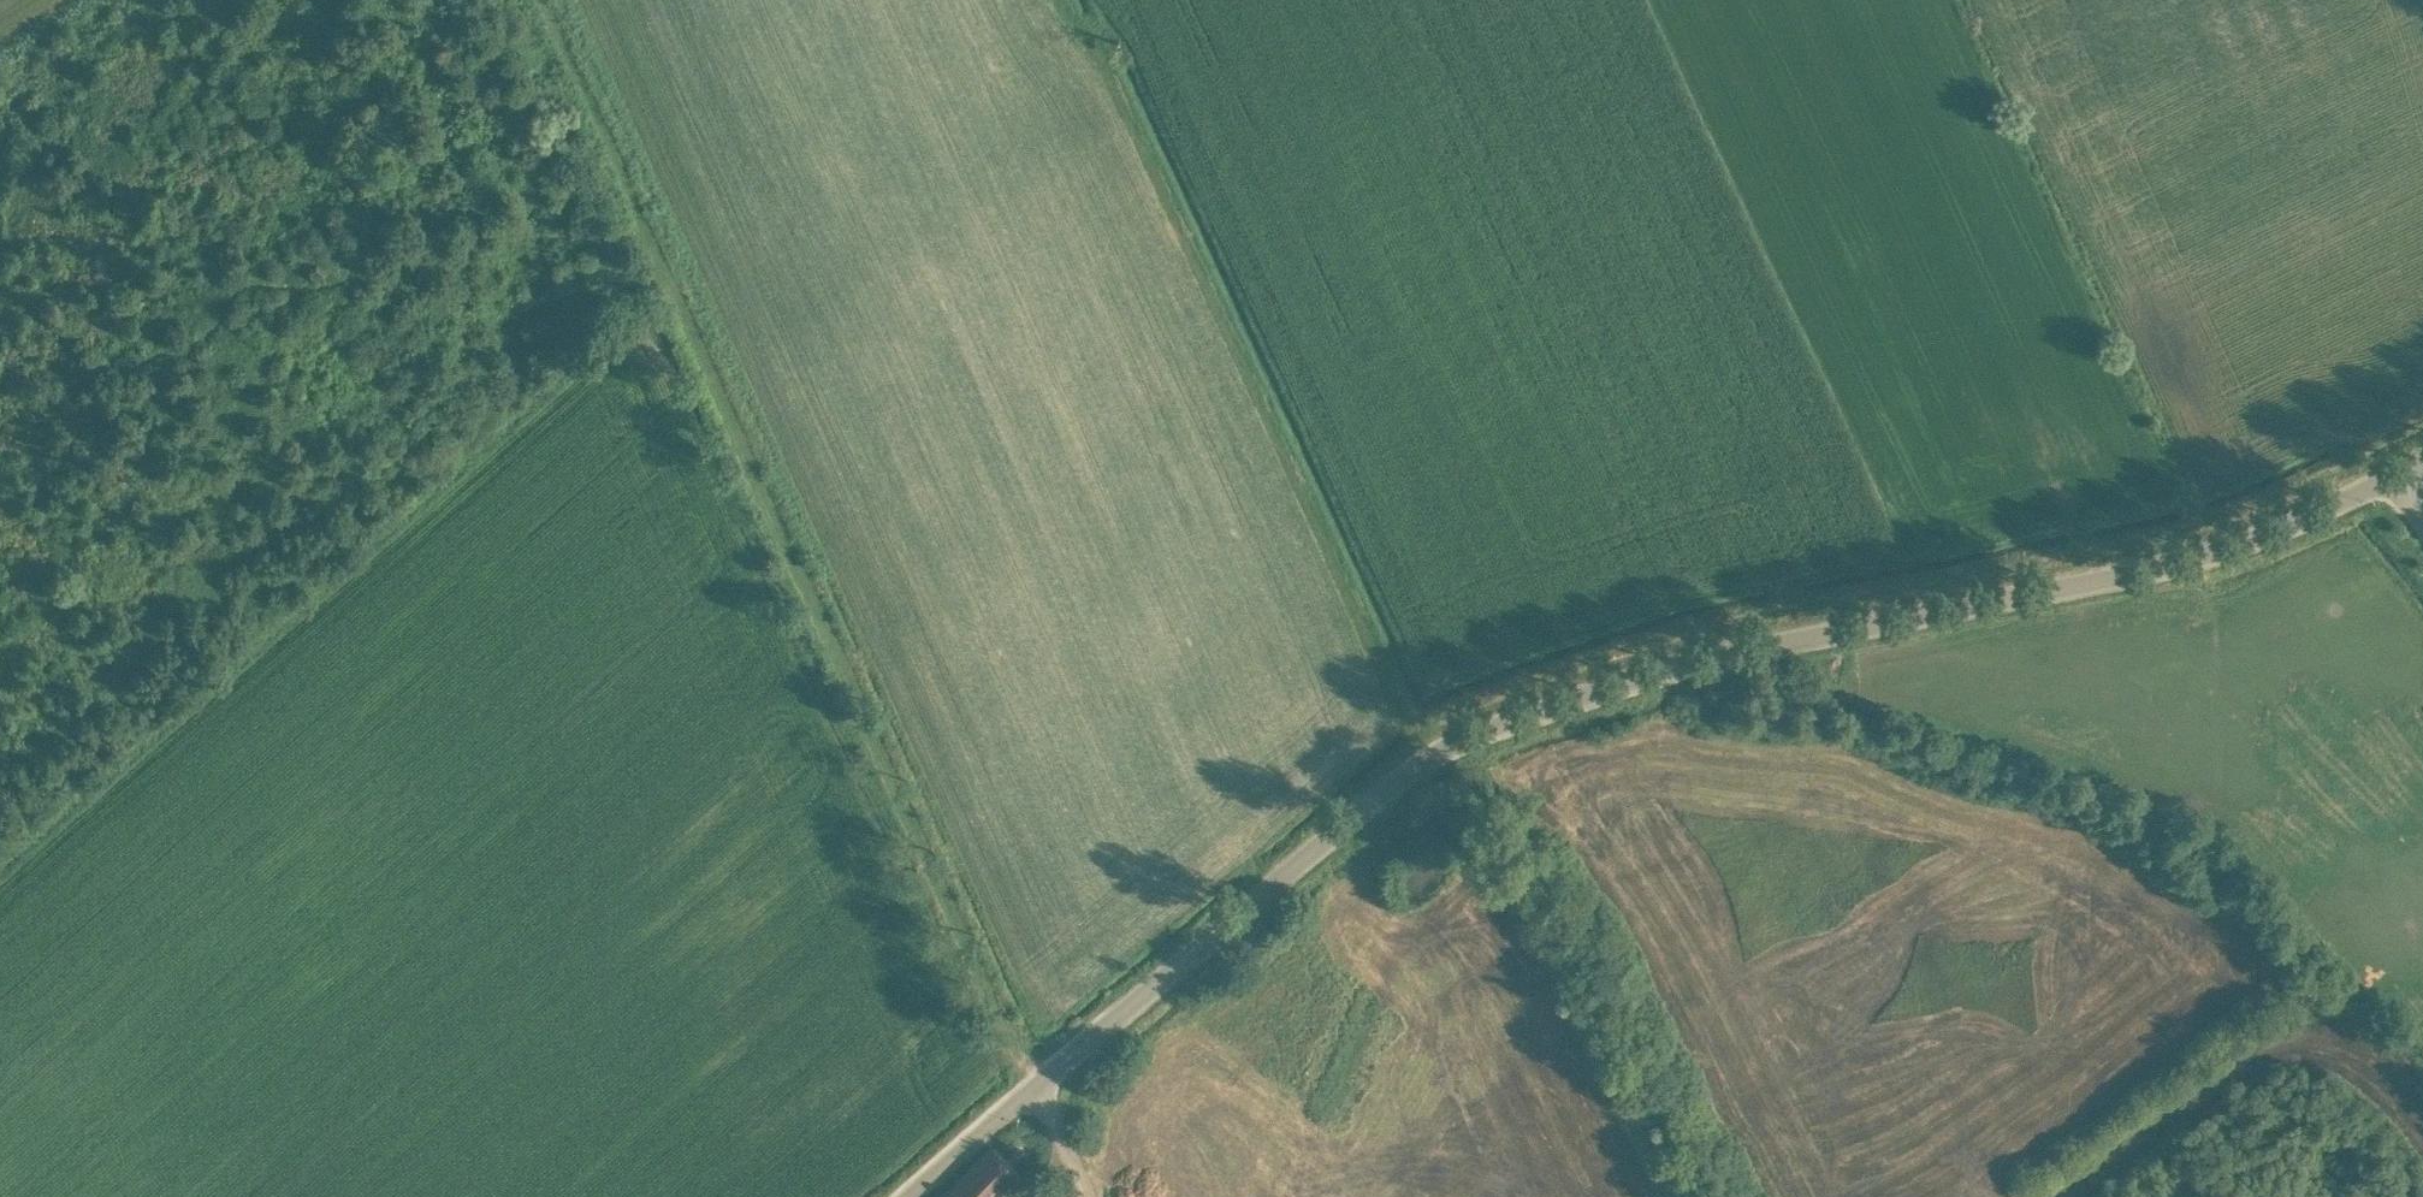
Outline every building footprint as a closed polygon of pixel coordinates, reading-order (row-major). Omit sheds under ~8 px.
[(1020,1172),(993,1146),(944,1196),(995,1196),(1020,1172)]
